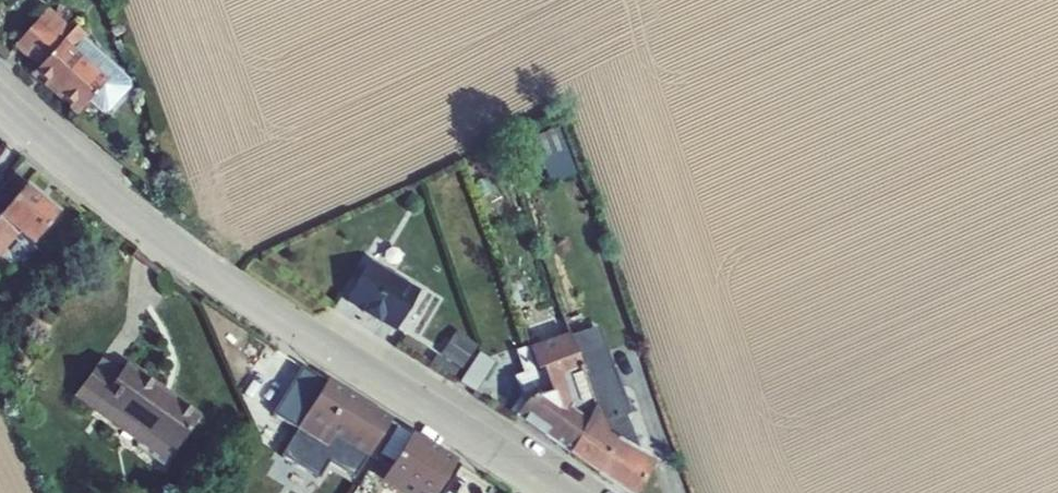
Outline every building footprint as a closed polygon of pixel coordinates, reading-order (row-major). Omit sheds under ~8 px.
[(48,7),(38,18),(106,79),(87,101),(100,111),(107,111),(131,88),(130,80),(83,38),(86,35),(75,25),(72,28),(65,22),(69,17),(60,10),(56,14),(48,7)] [(106,79),(38,18),(14,45),(38,66),(32,72),(77,112),(87,101),(106,79)] [(543,163),(548,180),(575,170),(559,125),(533,135),(516,149),(525,169),(543,163)] [(32,243),(57,213),(24,186),(2,212),(0,215),(0,217),(18,232),(32,243)] [(18,232),(0,217),(0,253),(18,232)] [(370,260),(346,301),(395,330),(419,289),(370,260)] [(603,433),(617,440),(640,454),(625,413),(628,412),(613,369),(611,370),(605,352),(599,326),(572,336),(578,360),(600,421),(603,433)] [(415,336),(407,350),(454,380),(477,343),(455,329),(441,352),(415,336)] [(593,424),(591,427),(603,433),(600,421),(578,360),(572,336),(570,331),(528,346),(536,370),(541,368),(550,392),(565,387),(558,363),(562,362),(567,378),(570,403),(567,407),(593,424)] [(550,392),(541,368),(536,370),(528,346),(516,350),(523,372),(514,375),(520,394),(510,410),(516,413),(526,399),(550,392)] [(478,353),(460,382),(475,392),(493,362),(478,353)] [(166,460),(200,414),(126,361),(119,371),(100,357),(74,396),(166,460)] [(368,454),(391,417),(328,377),(290,438),(320,457),(335,433),(368,454)] [(516,413),(515,416),(572,456),(591,427),(593,424),(567,407),(570,403),(565,387),(550,392),(526,399),(516,413)] [(591,427),(572,456),(596,473),(617,440),(603,433),(591,427)] [(411,434),(395,460),(443,490),(460,464),(411,434)] [(596,473),(625,492),(635,492),(653,462),(640,454),(617,440),(596,473)] [(368,455),(353,479),(364,486),(379,462),(368,455)]
